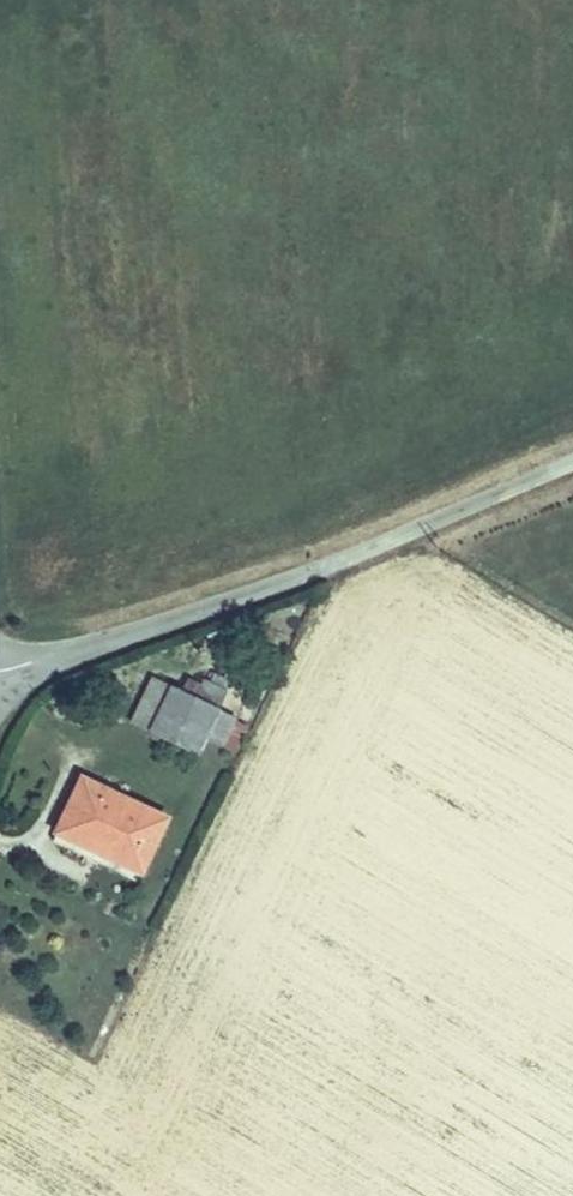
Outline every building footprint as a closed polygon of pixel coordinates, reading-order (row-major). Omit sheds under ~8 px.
[(223,688),(226,682),(209,673),(205,680),(223,688)] [(131,722),(150,731),(172,685),(153,676),(131,722)] [(150,731),(196,753),(226,690),(223,688),(205,680),(201,678),(193,695),(172,685),(150,731)] [(205,741),(233,754),(247,724),(219,711),(205,741)] [(77,776),(54,830),(138,870),(163,815),(77,776)]
